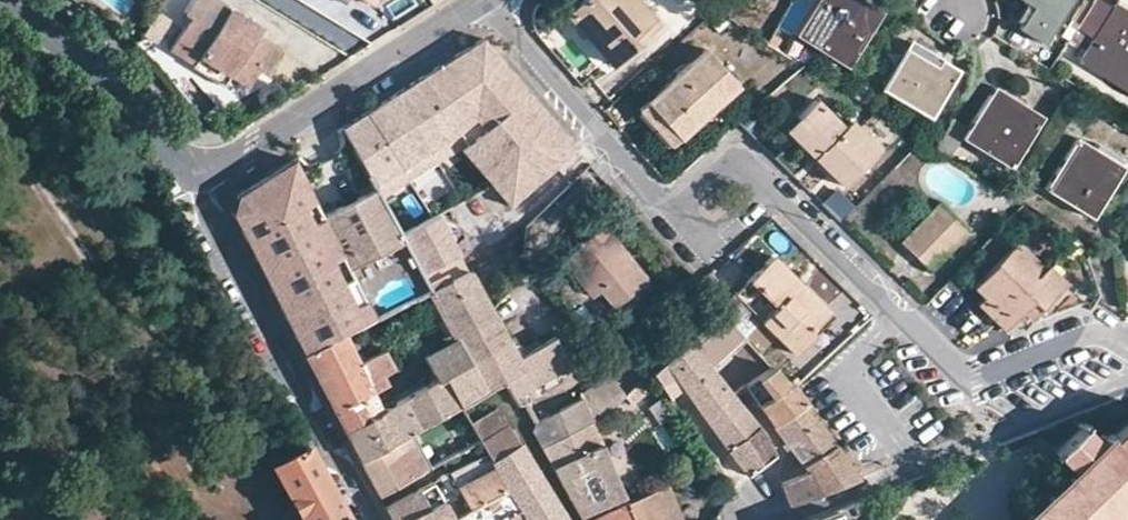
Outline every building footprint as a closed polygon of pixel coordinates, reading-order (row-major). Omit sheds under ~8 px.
[(170,47),(224,81),(228,73),(245,83),(257,65),(264,68),(275,51),(252,36),(255,30),(204,0),(189,0),(182,11),(188,16),(170,47)] [(628,37),(649,18),(633,0),(584,0),(567,15),(609,62),(632,42),(628,37)] [(844,66),(878,11),(861,0),(815,0),(794,34),(844,66)] [(1035,4),(1022,25),(1046,40),(1071,0),(1029,0),(1035,4)] [(1081,59),(1127,87),(1127,7),(1118,0),(1115,4),(1109,0),(1095,0),(1080,25),(1096,35),(1081,59)] [(632,42),(635,45),(657,27),(649,18),(628,37),(632,42)] [(880,89),(926,117),(954,71),(906,41),(880,89)] [(458,146),(516,214),(584,159),(487,47),(346,135),(372,189),(378,201),(458,146)] [(644,103),(676,139),(734,86),(703,50),(644,103)] [(859,84),(851,97),(862,104),(869,91),(859,84)] [(1012,112),(1017,105),(990,89),(985,96),(1012,112)] [(960,138),(1007,168),(1038,118),(1017,105),(1012,112),(985,96),(964,131),(960,138)] [(846,122),(840,128),(813,101),(794,120),(804,130),(795,139),(841,186),(875,150),(846,122)] [(644,103),(634,110),(667,147),(676,139),(644,103)] [(794,120),(785,129),(795,139),(804,130),(794,120)] [(937,136),(931,146),(949,158),(955,147),(937,136)] [(1117,164),(1120,160),(1092,144),(1089,148),(1072,138),(1042,189),(1089,218),(1121,168),(1117,164)] [(292,160),(273,172),(277,178),(296,168),(292,160)] [(243,238),(313,201),(296,168),(277,178),(273,172),(269,175),(235,196),(231,216),(243,238)] [(410,282),(419,277),(400,244),(378,201),(372,189),(345,202),(321,215),(333,240),(353,279),(374,318),(418,296),(410,282)] [(263,276),(333,240),(313,201),(243,238),(260,270),(263,276)] [(964,230),(937,205),(899,243),(925,270),(964,230)] [(443,320),(482,298),(439,222),(400,244),(419,277),(427,291),(443,320)] [(613,306),(646,278),(601,224),(560,259),(591,297),(600,290),(613,306)] [(283,315),(353,279),(333,240),(263,276),(267,283),(267,282),(283,315)] [(1019,312),(1029,302),(1038,310),(1064,285),(1045,266),(1042,269),(1015,242),(971,288),(981,299),(976,304),(1004,328),(1019,312)] [(769,256),(734,292),(794,352),(812,335),(807,330),(825,312),(769,256)] [(419,277),(410,282),(418,296),(427,291),(419,277)] [(353,279),(283,315),(301,348),(304,354),(343,333),(374,318),(353,279)] [(520,351),(514,354),(506,340),(491,316),(482,298),(443,320),(456,339),(486,396),(506,385),(513,396),(566,367),(554,337),(527,351),(524,349),(520,351)] [(1038,310),(1029,302),(1019,312),(1028,321),(1038,310)] [(708,368),(742,337),(717,311),(685,341),(708,368)] [(343,428),(382,407),(373,390),(358,361),(343,333),(304,354),(317,380),(343,428)] [(513,337),(506,340),(514,354),(520,351),(513,337)] [(382,407),(343,428),(347,436),(361,462),(410,436),(461,409),(486,396),(456,339),(423,356),(435,379),(382,407)] [(665,396),(677,388),(743,473),(772,453),(754,426),(731,396),(708,368),(685,341),(651,373),(665,396)] [(388,381),(384,372),(393,367),(383,348),(358,361),(373,390),(388,381)] [(785,383),(768,366),(757,376),(742,387),(755,404),(770,425),(802,402),(792,386),(787,382),(785,383)] [(529,425),(540,446),(591,423),(625,394),(610,376),(581,401),(580,397),(533,422),(529,425)] [(800,466),(833,443),(802,402),(770,425),(800,466)] [(1120,403),(1107,416),(1120,429),(1127,421),(1127,411),(1120,403)] [(523,519),(565,519),(552,500),(517,441),(499,410),(471,426),(478,438),(481,444),(484,450),(504,489),(516,509),(523,519)] [(1120,429),(1114,435),(1111,432),(1108,436),(1103,432),(1100,434),(1104,439),(1100,442),(1085,427),(1088,425),(1085,422),(1083,424),(1080,422),(1078,424),(1080,427),(1057,449),(1054,447),(1051,449),(1053,453),(1050,456),(1053,459),(1057,455),(1072,471),(1069,475),(1064,472),(1062,474),(1065,478),(1048,495),(1044,491),(1041,494),(1045,497),(1028,514),(1024,510),(1021,513),(1025,517),(1021,519),(1111,519),(1110,519),(1114,516),(1118,519),(1127,519),(1127,421),(1120,429)] [(591,423),(540,446),(579,515),(621,496),(591,423)] [(373,486),(377,494),(426,467),(410,436),(361,462),(367,475),(373,486)] [(305,441),(268,462),(301,519),(348,519),(305,441)] [(807,468),(819,492),(857,477),(847,462),(833,443),(800,466),(803,470),(807,468)] [(504,489),(484,450),(450,469),(467,509),(504,489)] [(807,468),(803,470),(782,482),(789,504),(819,492),(807,468)] [(391,519),(399,519),(440,498),(429,481),(384,506),(391,519)] [(625,502),(633,519),(677,519),(663,485),(625,502)] [(516,509),(504,489),(467,509),(460,512),(451,516),(444,519),(497,519),(516,509)] [(440,498),(399,519),(444,519),(451,516),(440,498)] [(625,502),(588,519),(633,519),(625,502)] [(516,509),(497,519),(523,519),(516,509)] [(835,512),(814,519),(837,519),(835,512)]
